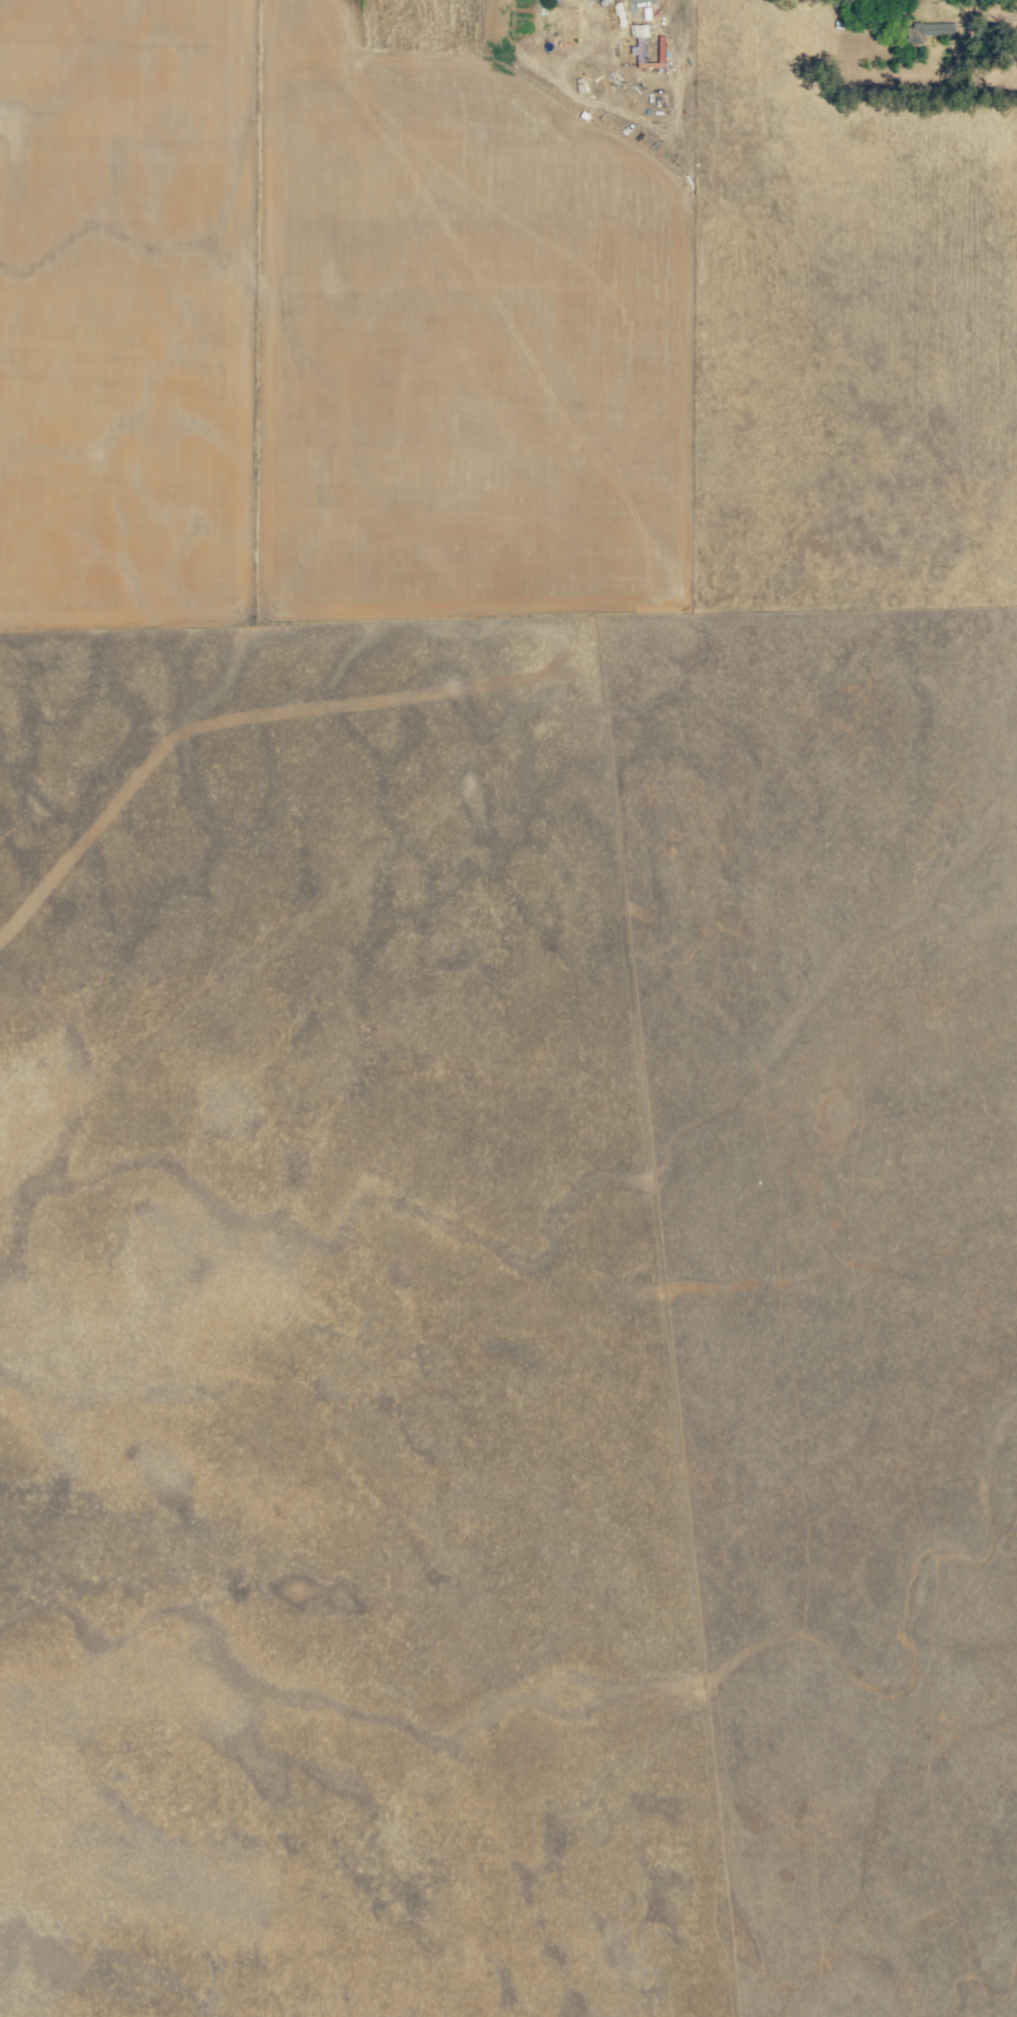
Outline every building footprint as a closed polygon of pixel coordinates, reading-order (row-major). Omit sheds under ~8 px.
[(953,24),(912,25),(913,38),(954,37),(953,24)] [(636,39),(637,62),(645,62),(644,39),(647,39),(646,26),(629,27),(629,39),(636,39)]
